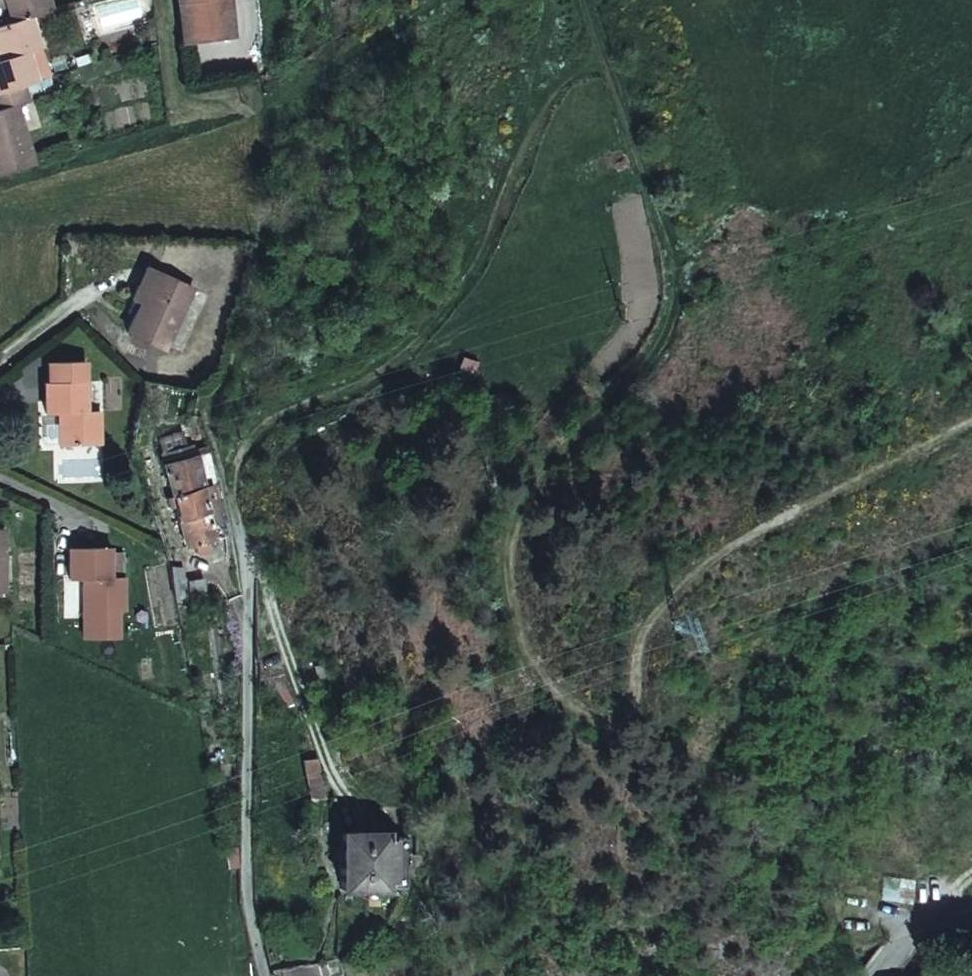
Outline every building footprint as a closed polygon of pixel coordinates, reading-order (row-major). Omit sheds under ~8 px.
[(11,21),(29,15),(50,9),(48,0),(4,0),(11,21)] [(184,42),(235,35),(231,0),(179,0),(184,42)] [(23,86),(48,78),(29,15),(11,21),(0,25),(0,93),(23,86)] [(33,162),(15,104),(27,101),(23,86),(0,93),(0,173),(33,162)] [(140,305),(154,275),(144,271),(130,300),(140,305)] [(191,291),(154,275),(140,305),(126,336),(165,353),(191,291)] [(155,396),(157,389),(134,383),(133,392),(155,396)] [(83,385),(43,385),(43,417),(56,417),(58,448),(99,447),(97,412),(84,412),(83,385)] [(209,471),(203,452),(190,455),(187,446),(157,455),(169,496),(212,484),(209,471)] [(212,484),(169,496),(164,498),(167,508),(172,507),(184,546),(196,543),(199,551),(210,548),(208,539),(227,534),(212,484)] [(80,615),(88,615),(122,614),(121,580),(109,580),(108,551),(68,551),(67,582),(80,582),(80,615)] [(168,567),(175,602),(188,600),(189,606),(204,604),(200,579),(186,581),(184,569),(168,567)] [(122,614),(88,615),(88,632),(122,632),(122,614)] [(336,844),(336,868),(336,875),(337,900),(384,898),(384,895),(403,894),(403,872),(406,871),(406,845),(383,845),(383,844),(336,844)]
